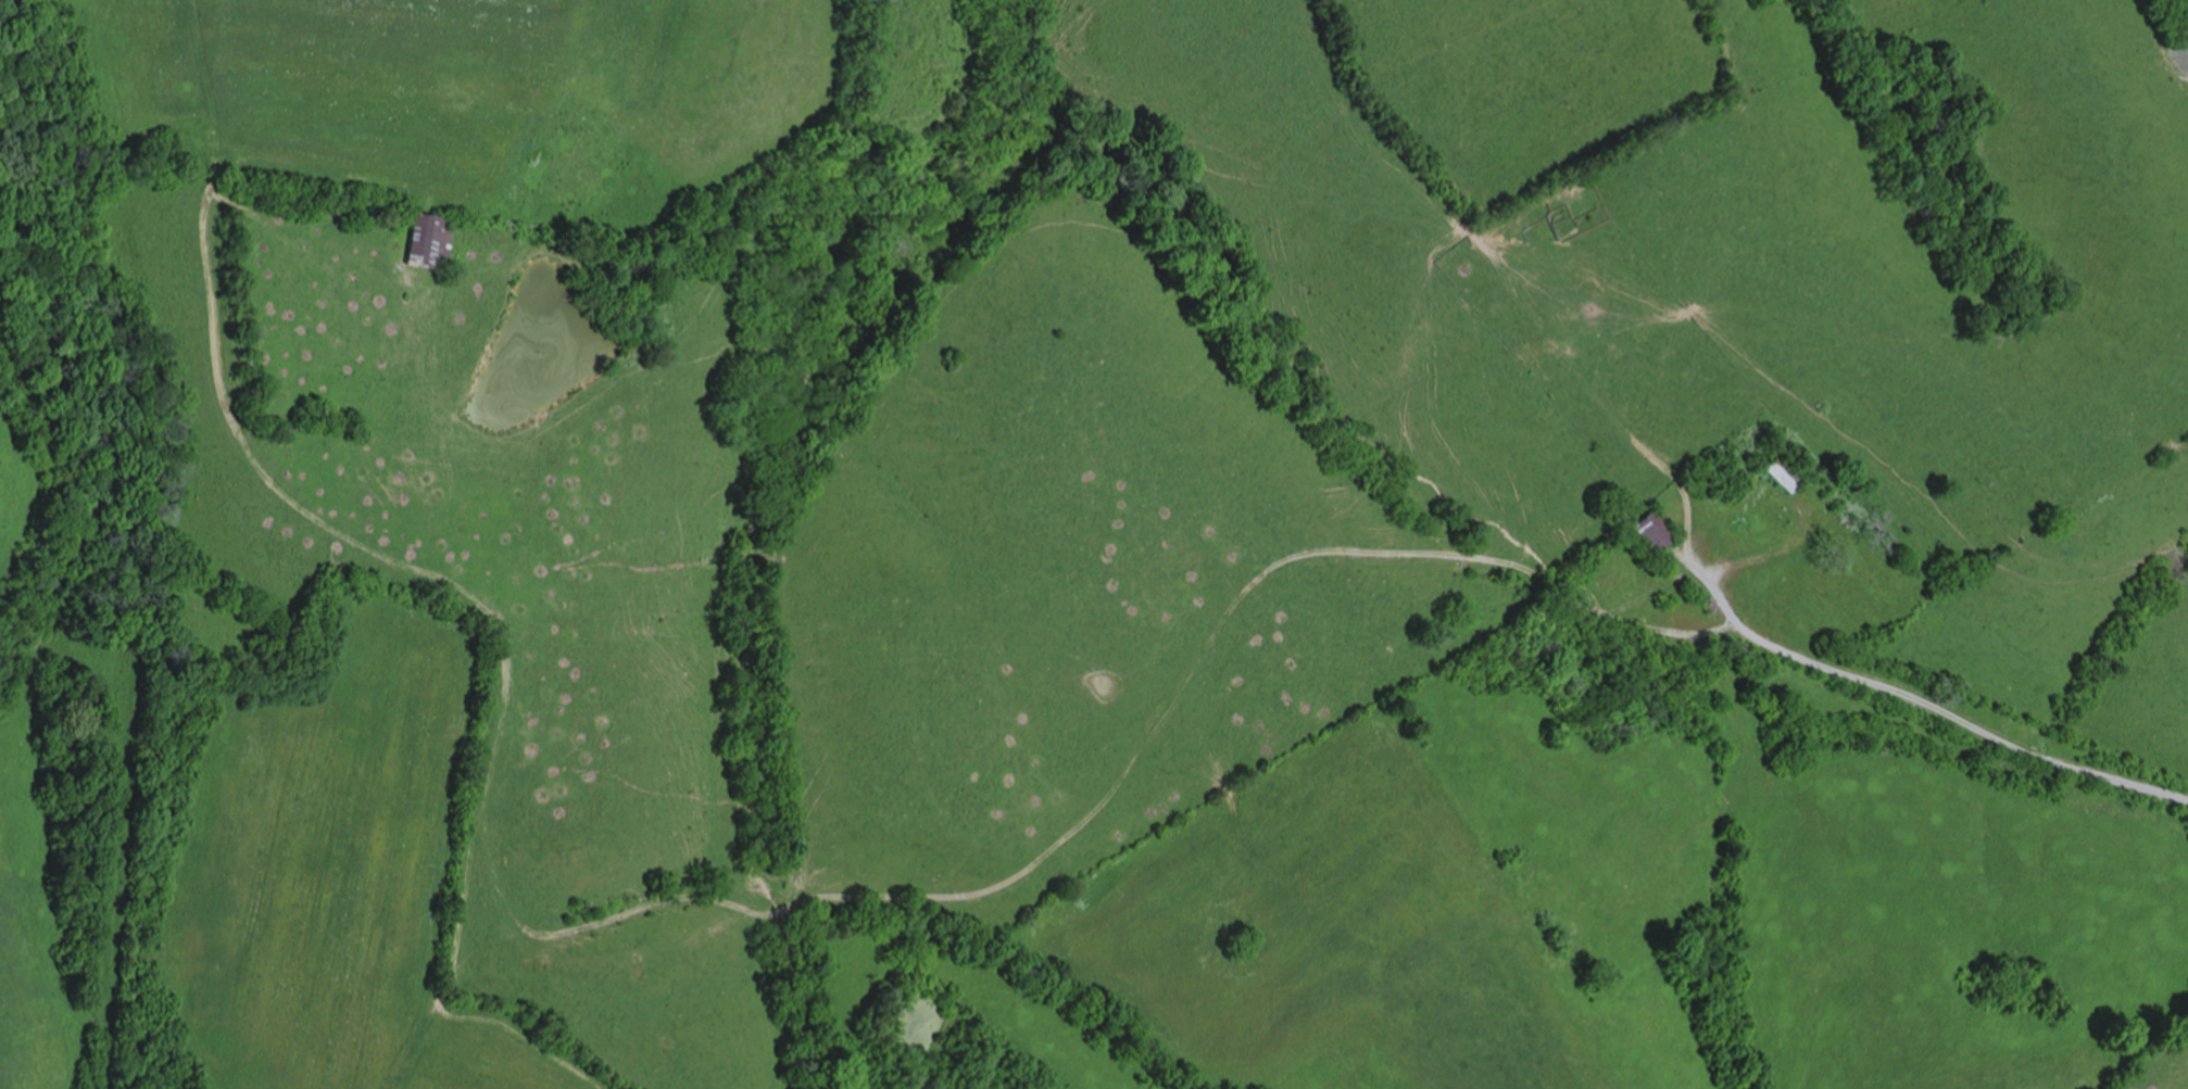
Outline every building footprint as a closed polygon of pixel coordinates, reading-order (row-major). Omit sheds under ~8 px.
[(461,218),(423,215),(419,267),(457,270),(461,218)] [(1771,466),(1796,495),(1810,482),(1785,453),(1771,466)] [(1637,527),(1664,554),(1684,533),(1658,506),(1637,527)]
